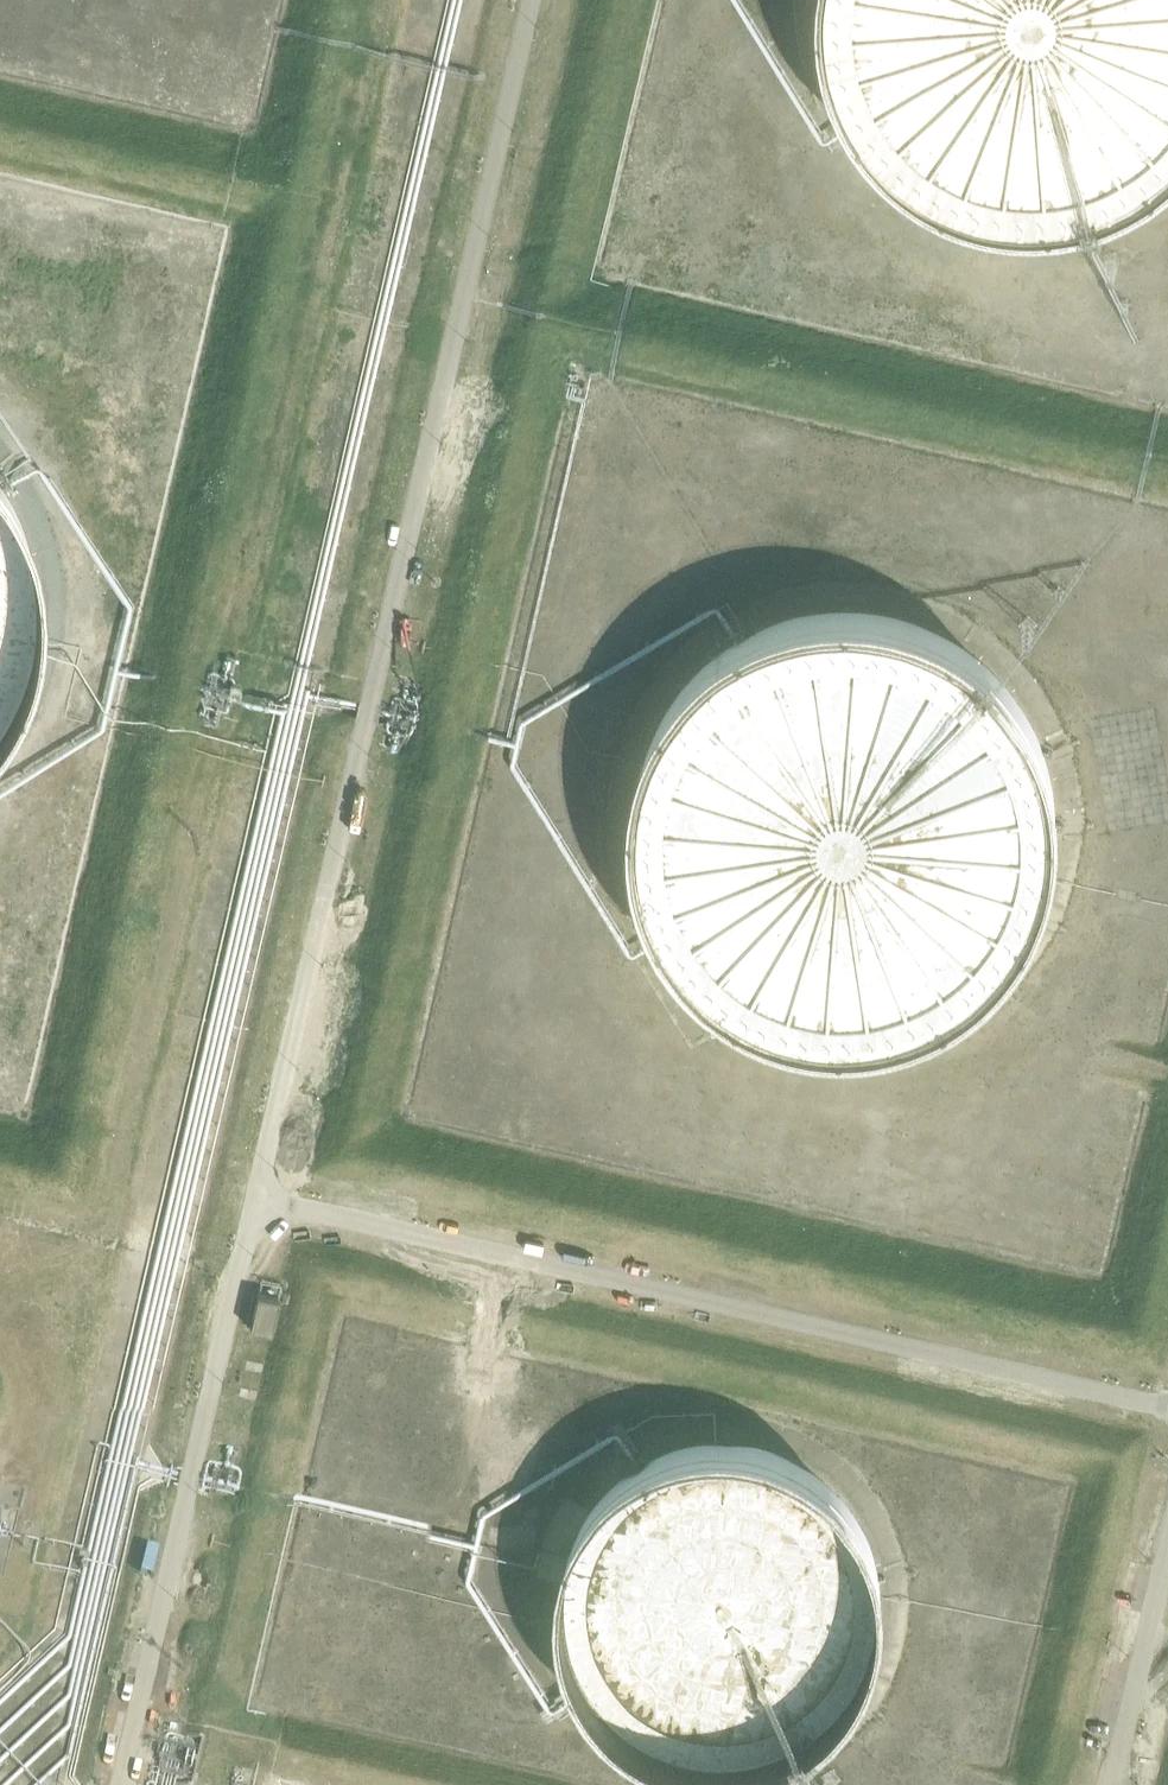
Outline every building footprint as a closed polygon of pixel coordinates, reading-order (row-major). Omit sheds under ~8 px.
[(1052,227),(1140,202),(1167,181),(1167,0),(814,0),(819,67),(870,155),(953,212),(1052,227)] [(43,684),(59,600),(39,508),(0,456),(0,751),(43,684)] [(774,1020),(873,1035),(961,1010),(1020,966),(1067,894),(1083,810),(1063,718),(1005,639),(935,598),(876,585),(793,593),(726,626),(669,684),(633,775),(640,875),(691,964),(774,1020)] [(278,1299),(257,1294),(249,1327),(271,1333),(278,1299)] [(634,1724),(700,1752),(753,1753),(801,1738),(855,1696),(883,1647),(893,1600),(888,1548),(867,1501),(831,1462),(791,1438),(728,1426),(672,1436),(622,1466),(583,1514),(566,1565),(569,1627),(589,1676),(634,1724)]
